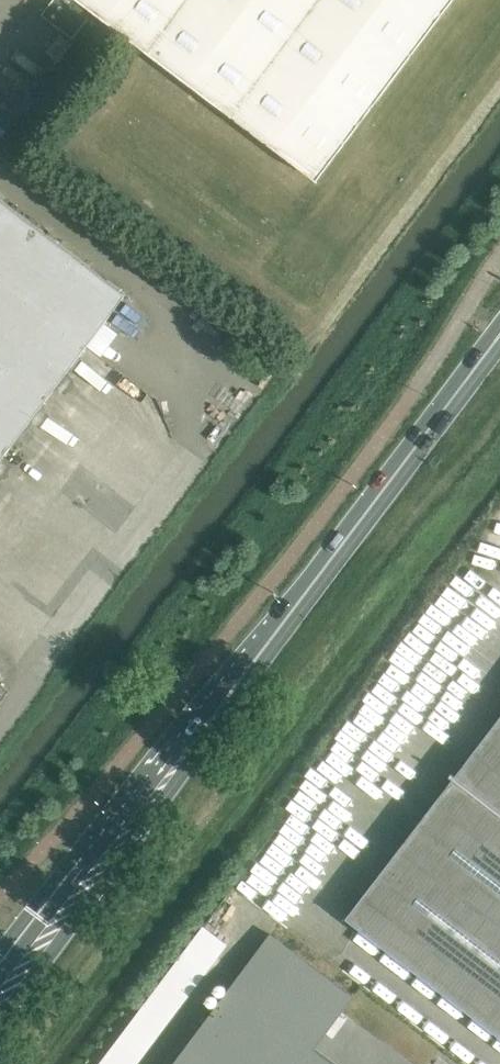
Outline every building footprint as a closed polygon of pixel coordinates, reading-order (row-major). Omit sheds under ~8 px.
[(42,14),(73,37),(88,17),(71,4),(74,0),(53,0),(42,14)] [(321,179),(455,0),(82,0),(321,179)] [(128,294),(0,197),(0,464),(128,294)] [(347,917),(499,1035),(499,717),(456,775),(454,777),(347,917)] [(173,1063),(335,1063),(315,1049),(354,996),(270,934),(173,1063)]
